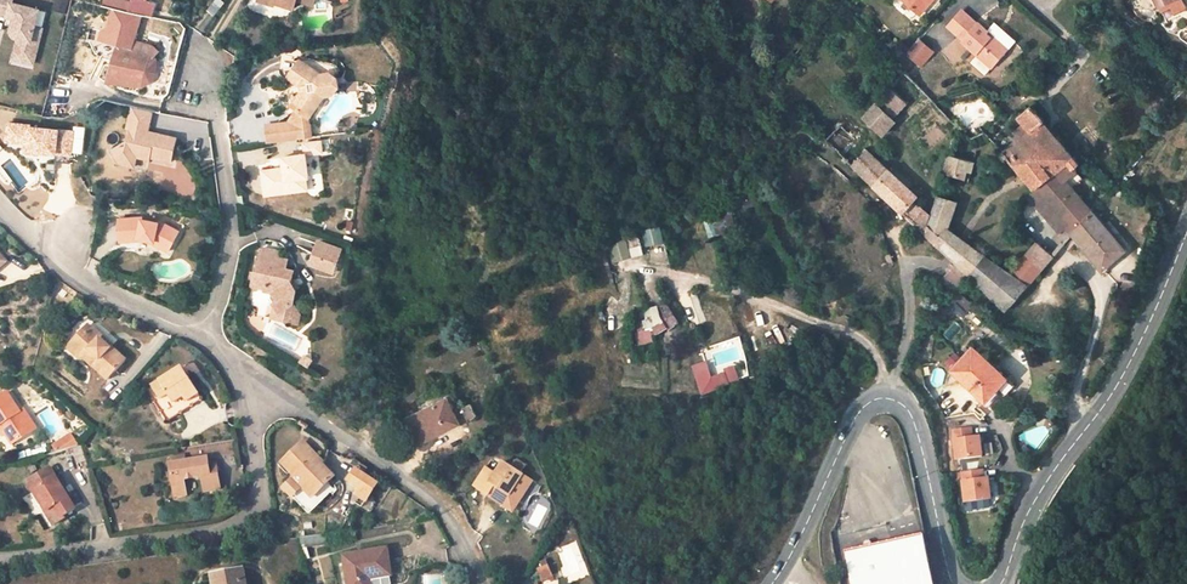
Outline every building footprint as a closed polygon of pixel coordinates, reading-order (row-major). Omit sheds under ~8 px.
[(13,18),(17,23),(12,26),(10,31),(13,37),(18,38),(13,54),(34,60),(38,43),(31,41),(34,28),(39,10),(12,3),(12,0),(0,0),(0,13),(7,15),(7,17),(13,18)] [(151,17),(155,3),(145,1),(146,0),(131,0),(130,2),(123,0),(103,0),(102,5),(151,17)] [(920,14),(932,0),(904,0),(920,14)] [(1159,9),(1176,0),(1155,0),(1159,9)] [(134,38),(140,17),(110,9),(101,42),(116,46),(131,50),(134,38)] [(966,17),(960,12),(948,25),(954,30),(966,17)] [(963,40),(962,41),(992,67),(1007,49),(995,38),(993,39),(987,33),(988,32),(978,22),(977,23),(967,15),(966,17),(954,30),(953,31),(963,40)] [(7,17),(5,24),(12,26),(17,23),(13,18),(7,17)] [(1136,24),(1132,27),(1137,32),(1140,29),(1136,24)] [(31,41),(38,43),(42,30),(34,28),(31,41)] [(997,34),(995,38),(1007,49),(1010,46),(997,34)] [(918,62),(932,46),(921,36),(907,53),(918,62)] [(131,50),(116,46),(106,81),(141,90),(147,88),(153,84),(156,81),(160,75),(161,71),(161,66),(159,61),(154,57),(159,52),(149,44),(134,38),(131,50)] [(300,60),(288,77),(301,86),(305,85),(306,91),(302,92),(296,101),(293,105),(299,110),(289,122),(284,122),(287,139),(306,136),(305,124),(309,118),(309,117),(324,96),(334,93),(340,86),(338,77),(330,72),(321,74),(300,60)] [(907,103),(891,87),(876,104),(865,118),(883,134),(894,122),(892,119),(907,103)] [(1014,132),(1018,139),(1003,152),(1000,154),(1000,156),(1000,158),(1002,160),(1005,160),(1006,159),(1008,158),(1034,189),(1070,162),(1074,169),(1076,167),(1079,164),(1073,156),(1072,157),(1044,122),(1045,121),(1032,105),(1019,118),(1024,124),(1014,132)] [(130,127),(127,140),(112,150),(120,162),(132,155),(137,156),(149,159),(150,156),(171,161),(176,138),(153,132),(151,139),(145,137),(146,131),(151,110),(133,106),(128,127),(130,127)] [(270,141),(287,139),(284,122),(268,124),(270,141)] [(53,155),(71,157),(71,153),(82,154),(84,128),(73,127),(73,132),(30,129),(31,124),(7,123),(5,143),(26,145),(26,154),(53,157),(53,155)] [(841,126),(826,139),(875,186),(889,170),(841,126)] [(284,168),(263,171),(264,183),(276,181),(277,193),(306,189),(305,177),(308,177),(306,155),(315,153),(314,142),(298,145),(299,155),(283,158),(284,168)] [(137,156),(132,155),(120,162),(134,166),(137,156)] [(969,161),(951,155),(946,174),(963,179),(966,172),(969,161)] [(974,162),(969,161),(966,172),(971,173),(974,162)] [(1124,248),(1073,189),(1074,169),(1070,162),(1034,189),(1066,226),(1060,232),(1100,271),(1124,248)] [(889,170),(875,186),(903,213),(907,217),(918,205),(916,203),(913,200),(917,195),(889,170)] [(276,181),(264,183),(266,195),(277,193),(276,181)] [(1034,189),(1029,196),(1060,232),(1066,226),(1034,189)] [(930,215),(923,234),(955,262),(967,273),(981,254),(948,229),(956,203),(937,196),(930,215)] [(714,217),(704,220),(711,236),(728,231),(722,209),(728,208),(727,203),(711,208),(714,217)] [(918,205),(907,217),(923,234),(930,215),(918,205)] [(728,208),(722,209),(728,231),(735,228),(728,208)] [(141,218),(120,219),(122,240),(137,240),(138,237),(154,241),(154,243),(169,250),(179,231),(160,222),(160,223),(143,220),(141,218)] [(649,228),(643,230),(646,244),(663,241),(659,226),(649,228)] [(638,233),(625,239),(630,255),(630,258),(643,253),(638,233)] [(625,239),(610,245),(614,262),(630,255),(625,239)] [(341,252),(317,243),(313,257),(325,261),(323,268),(334,272),(341,252)] [(981,254),(967,273),(1006,310),(1039,272),(1053,257),(1036,243),(1009,273),(981,254)] [(259,266),(257,267),(253,288),(258,290),(259,288),(265,289),(264,291),(274,294),(277,301),(274,303),(280,312),(279,319),(297,323),(300,313),(293,303),(296,289),(291,282),(293,271),(286,269),(288,260),(278,257),(279,252),(264,249),(259,266)] [(9,262),(3,255),(4,254),(0,250),(0,270),(9,262)] [(325,261),(313,257),(311,263),(323,268),(325,261)] [(967,273),(955,262),(941,280),(955,291),(957,289),(967,273)] [(69,290),(63,286),(59,292),(65,296),(69,290)] [(955,291),(952,295),(967,310),(972,305),(957,289),(955,291)] [(967,310),(952,295),(942,310),(945,311),(947,313),(951,309),(961,316),(967,310)] [(646,322),(633,322),(635,345),(639,345),(644,356),(656,352),(653,343),(656,338),(659,331),(679,323),(666,302),(657,307),(647,310),(646,322)] [(274,303),(273,303),(271,318),(279,319),(280,312),(274,303)] [(681,327),(679,323),(659,331),(656,338),(681,327)] [(93,327),(89,324),(83,331),(86,334),(93,327)] [(72,342),(85,354),(83,356),(108,379),(126,358),(113,346),(111,347),(100,338),(102,335),(93,327),(86,334),(83,331),(72,342)] [(72,342),(68,347),(81,359),(83,356),(85,354),(72,342)] [(959,363),(952,370),(986,401),(1006,378),(973,348),(959,363)] [(959,363),(955,360),(949,367),(952,370),(959,363)] [(705,363),(692,367),(701,394),(728,385),(727,383),(738,379),(734,367),(723,371),(723,373),(710,377),(705,363)] [(182,366),(153,385),(161,395),(168,391),(175,402),(185,396),(188,401),(199,394),(182,366)] [(1014,385),(1006,378),(986,401),(992,407),(1014,385)] [(1,425),(6,434),(13,443),(33,430),(20,411),(7,392),(0,396),(0,425),(1,425)] [(188,401),(185,396),(175,402),(173,403),(176,408),(188,401)] [(453,411),(447,398),(406,419),(416,439),(457,418),(453,411)] [(465,406),(453,411),(457,418),(468,412),(465,406)] [(23,409),(20,411),(33,430),(36,428),(23,409)] [(406,419),(401,422),(411,442),(416,439),(406,419)] [(956,459),(982,456),(979,436),(972,437),(971,427),(952,430),(956,459)] [(71,433),(54,445),(58,450),(71,446),(78,444),(71,433)] [(78,444),(71,446),(77,463),(86,460),(80,443),(78,444)] [(303,443),(283,462),(295,475),(292,478),(303,488),(312,497),(318,492),(334,477),(321,464),(320,465),(318,462),(320,459),(303,443)] [(186,454),(170,456),(171,463),(187,460),(186,454)] [(171,463),(170,463),(174,483),(185,481),(203,478),(205,492),(221,489),(216,463),(209,464),(208,457),(187,460),(171,463)] [(495,473),(485,467),(474,485),(489,495),(513,510),(532,480),(520,473),(525,465),(516,460),(511,467),(502,462),(495,473)] [(33,490),(35,489),(47,510),(46,511),(54,523),(64,517),(63,514),(66,513),(75,507),(50,467),(27,481),(33,490)] [(983,469),(962,471),(966,502),(991,498),(989,478),(984,478),(983,469)] [(362,473),(352,489),(367,500),(378,484),(362,473)] [(293,498),(303,488),(292,478),(283,487),(293,498)] [(185,481),(174,483),(176,496),(187,494),(185,481)] [(325,533),(304,535),(306,546),(327,543),(325,533)] [(846,550),(852,583),(933,583),(924,535),(846,550)] [(345,556),(350,583),(374,583),(373,580),(392,577),(387,549),(358,554),(345,556)] [(538,569),(542,578),(550,575),(547,565),(545,560),(540,561),(542,567),(538,569)] [(212,575),(214,583),(246,583),(243,569),(212,575)]
